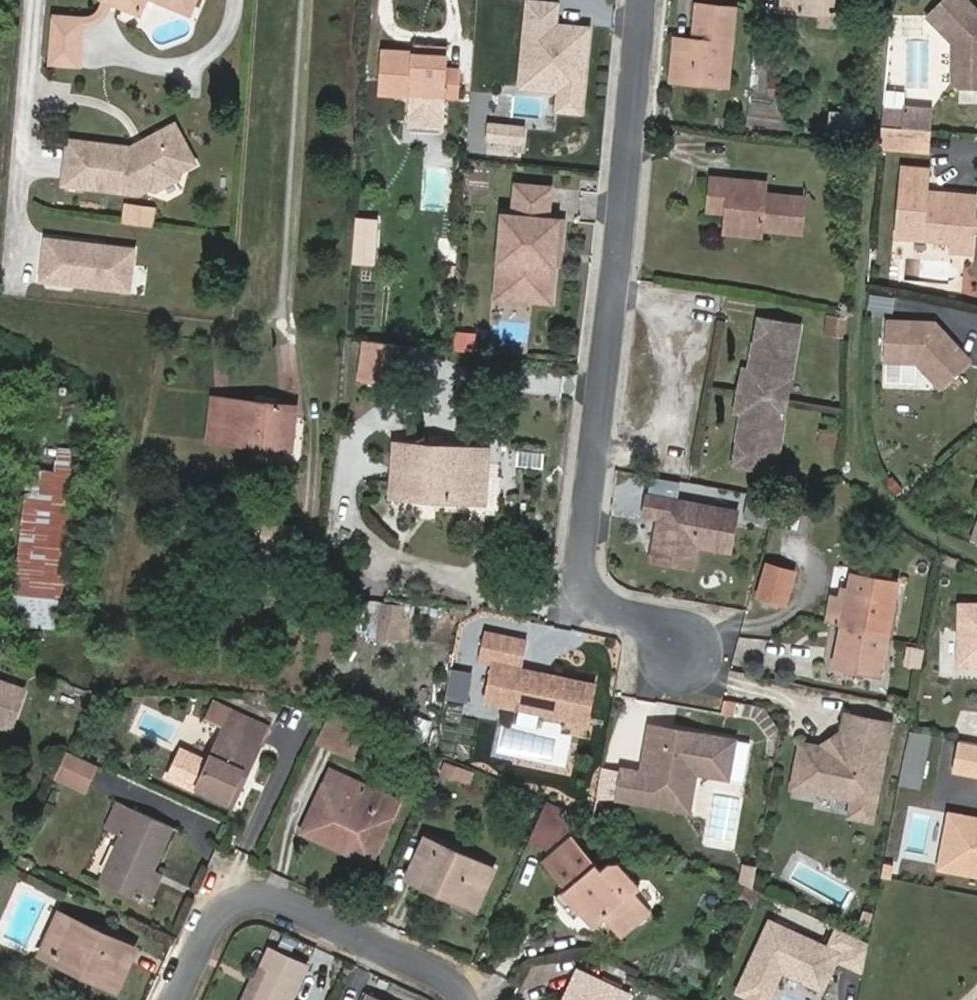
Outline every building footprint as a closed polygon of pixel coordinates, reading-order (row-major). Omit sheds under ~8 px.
[(191,13),(196,0),(159,0),(191,13)] [(847,0),(783,0),(781,11),(823,14),(822,26),(840,27),(840,16),(846,16),(847,0)] [(971,0),(949,0),(932,18),(959,45),(958,81),(967,88),(976,88),(976,6),(971,0)] [(561,4),(532,2),(532,4),(528,4),(527,11),(531,11),(526,68),(543,70),(554,83),(564,83),(563,91),(561,110),(584,113),(592,29),(558,25),(561,4)] [(697,37),(696,48),(679,48),(676,81),(697,82),(697,75),(732,78),(738,5),(700,3),(697,37)] [(50,63),(82,66),(86,18),(54,14),(50,63)] [(697,37),(679,37),(679,48),(696,48),(697,37)] [(448,48),(422,46),(422,54),(448,56),(448,48)] [(448,56),(422,54),(384,52),(382,92),(445,97),(447,73),(448,56)] [(543,70),(526,68),(524,87),(563,91),(564,83),(554,83),(543,70)] [(445,97),(460,98),(461,73),(447,73),(445,97)] [(697,82),(732,85),(732,78),(697,75),(697,82)] [(782,96),(783,78),(772,78),(772,95),(782,96)] [(921,128),(934,130),(935,119),(927,118),(928,109),(920,108),(919,128),(921,128)] [(863,135),(864,117),(833,114),(831,132),(863,135)] [(136,146),(135,146),(73,139),(67,183),(146,192),(153,186),(160,188),(183,176),(185,169),(173,146),(187,138),(179,123),(149,139),(149,143),(141,147),(136,146)] [(527,128),(493,125),(491,140),(526,143),(527,128)] [(882,145),(920,148),(921,128),(919,128),(884,125),(882,145)] [(920,148),(932,149),(934,130),(921,128),(920,148)] [(185,169),(199,162),(187,138),(173,146),(185,169)] [(931,168),(907,167),(902,236),(957,239),(957,250),(976,250),(976,231),(976,195),(930,191),(922,184),(931,177),(931,168)] [(930,191),(931,177),(922,184),(930,191)] [(760,195),(760,183),(714,179),(711,213),(729,215),(728,227),(764,230),(803,234),(806,198),(769,195),(760,195)] [(769,195),(770,184),(760,183),(760,195),(769,195)] [(554,188),(520,184),(518,216),(507,215),(502,262),(522,264),(519,299),(554,303),(559,251),(564,251),(567,220),(551,219),(554,188)] [(383,235),(383,222),(358,220),(356,260),(404,264),(406,237),(383,235)] [(727,237),(764,240),(764,230),(728,227),(727,237)] [(99,247),(96,244),(51,238),(45,278),(133,289),(137,249),(110,245),(106,248),(99,247)] [(522,264),(502,262),(499,297),(519,299),(522,264)] [(972,362),(972,358),(946,329),(943,333),(937,327),(938,321),(889,319),(887,359),(920,360),(944,387),(972,362)] [(822,338),(830,338),(830,321),(823,321),(822,338)] [(844,339),(845,322),(830,321),(830,338),(844,339)] [(943,333),(946,329),(938,321),(937,327),(943,333)] [(795,393),(799,332),(759,329),(754,386),(754,389),(795,393)] [(533,345),(533,331),(515,330),(514,345),(533,345)] [(467,338),(457,337),(456,352),(466,353),(467,338)] [(401,344),(369,339),(364,375),(395,380),(401,344)] [(752,419),(753,406),(754,389),(754,386),(747,386),(744,423),(752,423),(752,419)] [(795,408),(795,393),(754,389),(753,406),(795,408)] [(294,448),(298,405),(214,396),(210,439),(294,448)] [(794,422),(795,408),(753,406),(752,419),(794,422)] [(790,477),(794,422),(752,419),(752,423),(748,474),(790,477)] [(487,473),(489,451),(397,444),(394,494),(419,495),(419,487),(454,489),(454,498),(471,500),(473,473),(487,473)] [(66,628),(82,460),(30,456),(13,623),(66,628)] [(471,500),(486,501),(487,473),(473,473),(471,500)] [(419,495),(454,498),(454,489),(419,487),(419,495)] [(772,499),(752,495),(749,514),(768,518),(772,499)] [(740,513),(651,496),(648,515),(663,518),(668,519),(663,546),(699,554),(701,545),(733,552),(740,513)] [(663,546),(668,519),(663,518),(655,559),(697,568),(699,554),(663,546)] [(298,552),(300,525),(266,521),(263,548),(298,552)] [(791,574),(766,570),(759,599),(784,604),(791,574)] [(900,580),(853,573),(848,597),(843,624),(889,633),(895,604),(900,580)] [(829,621),(843,624),(848,597),(833,595),(829,621)] [(362,632),(380,633),(382,599),(364,598),(362,632)] [(385,598),(381,636),(412,639),(416,601),(385,598)] [(963,601),(962,660),(976,661),(976,602),(963,601)] [(889,633),(896,633),(901,605),(895,604),(889,633)] [(837,663),(882,671),(889,633),(843,624),(837,663)] [(529,640),(488,632),(482,661),(496,663),(489,697),(591,719),(598,683),(524,667),(529,640)] [(12,729),(27,690),(0,682),(0,725),(12,729)] [(247,774),(270,725),(216,700),(208,719),(225,726),(198,788),(229,802),(242,773),(247,774)] [(825,747),(805,743),(798,778),(858,790),(857,798),(854,814),(875,818),(893,722),(849,713),(846,733),(825,747)] [(646,775),(625,771),(621,799),(679,809),(686,771),(701,773),(731,779),(737,741),(655,726),(646,775)] [(913,728),(902,783),(923,787),(933,732),(913,728)] [(962,738),(956,768),(976,772),(976,741),(962,738)] [(56,775),(86,789),(99,763),(68,748),(56,775)] [(333,768),(304,830),(337,845),(341,835),(377,851),(393,814),(360,799),(366,784),(333,768)] [(701,773),(686,771),(679,809),(694,812),(701,773)] [(229,802),(233,804),(247,774),(242,773),(229,802)] [(858,790),(798,778),(796,787),(857,798),(858,790)] [(734,846),(744,797),(719,792),(708,841),(734,846)] [(154,867),(173,825),(119,799),(109,824),(123,831),(100,879),(140,897),(154,867)] [(566,807),(551,799),(533,839),(551,847),(571,830),(569,816),(563,814),(566,807)] [(953,811),(943,865),(976,872),(976,816),(953,811)] [(372,861),(377,851),(341,835),(337,845),(372,861)] [(427,837),(408,877),(443,892),(444,888),(480,904),(496,869),(427,837)] [(604,870),(574,837),(546,861),(569,887),(564,891),(595,925),(607,917),(623,934),(653,907),(638,890),(641,886),(622,863),(612,864),(604,870)] [(897,863),(887,861),(885,874),(894,876),(897,863)] [(140,897),(149,902),(163,871),(154,867),(140,897)] [(478,908),(480,904),(444,888),(443,892),(478,908)] [(876,912),(867,909),(863,924),(871,927),(876,912)] [(116,989),(136,946),(63,911),(50,941),(61,946),(59,950),(95,966),(89,977),(116,989)] [(774,919),(741,989),(752,994),(750,998),(753,999),(770,999),(784,968),(826,987),(840,956),(866,969),(871,940),(841,927),(831,947),(774,919)] [(50,941),(43,956),(89,977),(95,966),(59,950),(61,946),(50,941)] [(308,965),(270,948),(257,978),(262,980),(254,999),(292,999),(308,965)] [(598,979),(580,970),(573,983),(592,992),(598,979)] [(243,999),(254,999),(262,980),(257,978),(254,977),(243,999)] [(631,994),(598,979),(592,992),(573,983),(565,999),(629,999),(631,994)]
